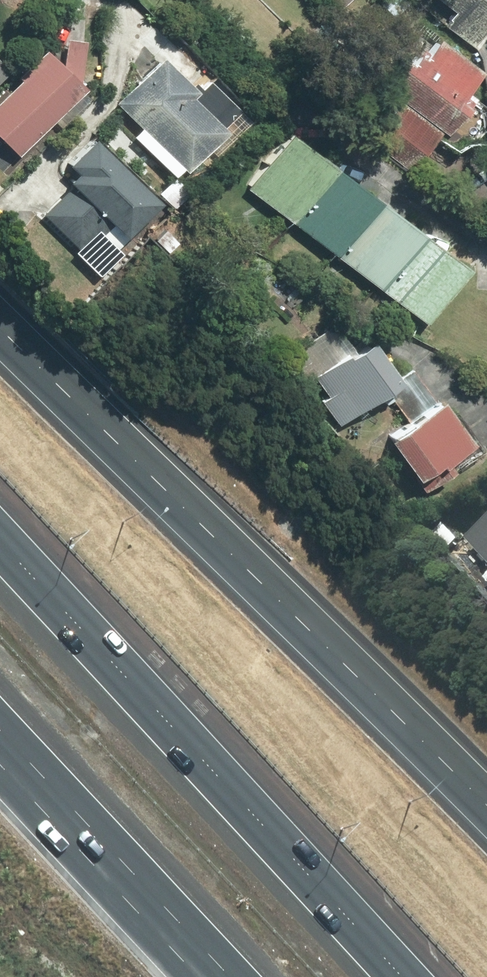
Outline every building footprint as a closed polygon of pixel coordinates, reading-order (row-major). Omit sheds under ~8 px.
[(335,15),(348,0),(318,0),(335,15)] [(473,44),(486,24),(486,0),(410,0),(473,44)] [(444,136),(466,103),(459,99),(479,69),(417,29),(378,89),(397,102),(373,139),(415,167),(438,132),(444,136)] [(3,145),(17,158),(82,92),(45,55),(0,100),(0,148),(3,145)] [(220,128),(228,121),(165,58),(116,106),(183,174),(224,132),(220,128)] [(292,224),(332,169),(282,133),(242,187),(292,224)] [(96,237),(110,224),(121,236),(156,203),(91,134),(56,167),(71,183),(41,210),(77,248),(93,234),(96,237)] [(334,255),(374,201),(332,169),(292,224),(334,255)] [(379,288),(419,234),(374,201),(334,255),(379,288)] [(419,234),(379,288),(427,324),(467,270),(419,234)] [(397,381),(365,338),(348,350),(329,324),(290,353),(342,422),(397,381)] [(436,467),(469,444),(439,401),(383,439),(411,479),(433,464),(436,467)] [(470,541),(486,559),(486,524),(470,541)]
